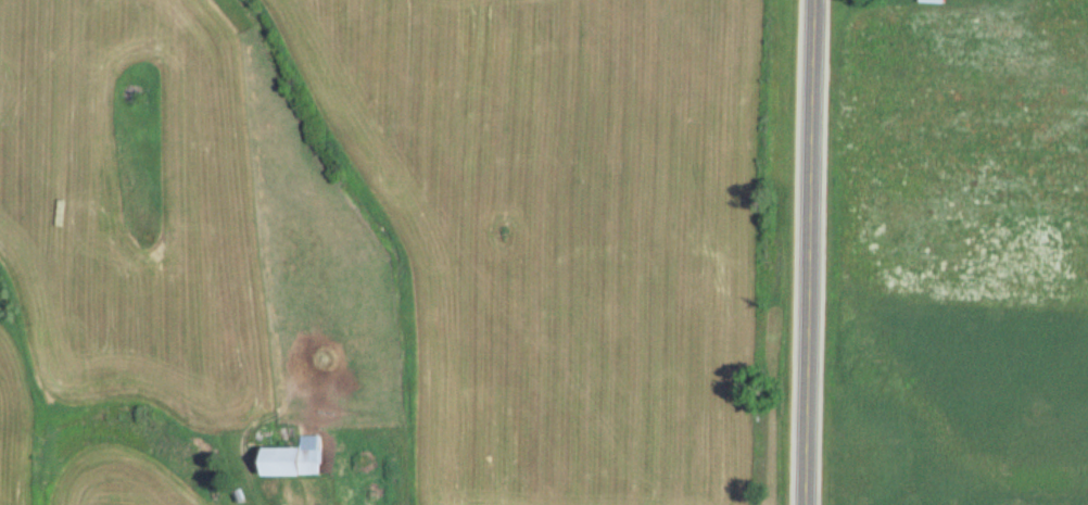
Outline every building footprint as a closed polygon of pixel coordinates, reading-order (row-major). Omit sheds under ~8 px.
[(326,476),(326,448),(271,448),(271,476),(326,476)]
